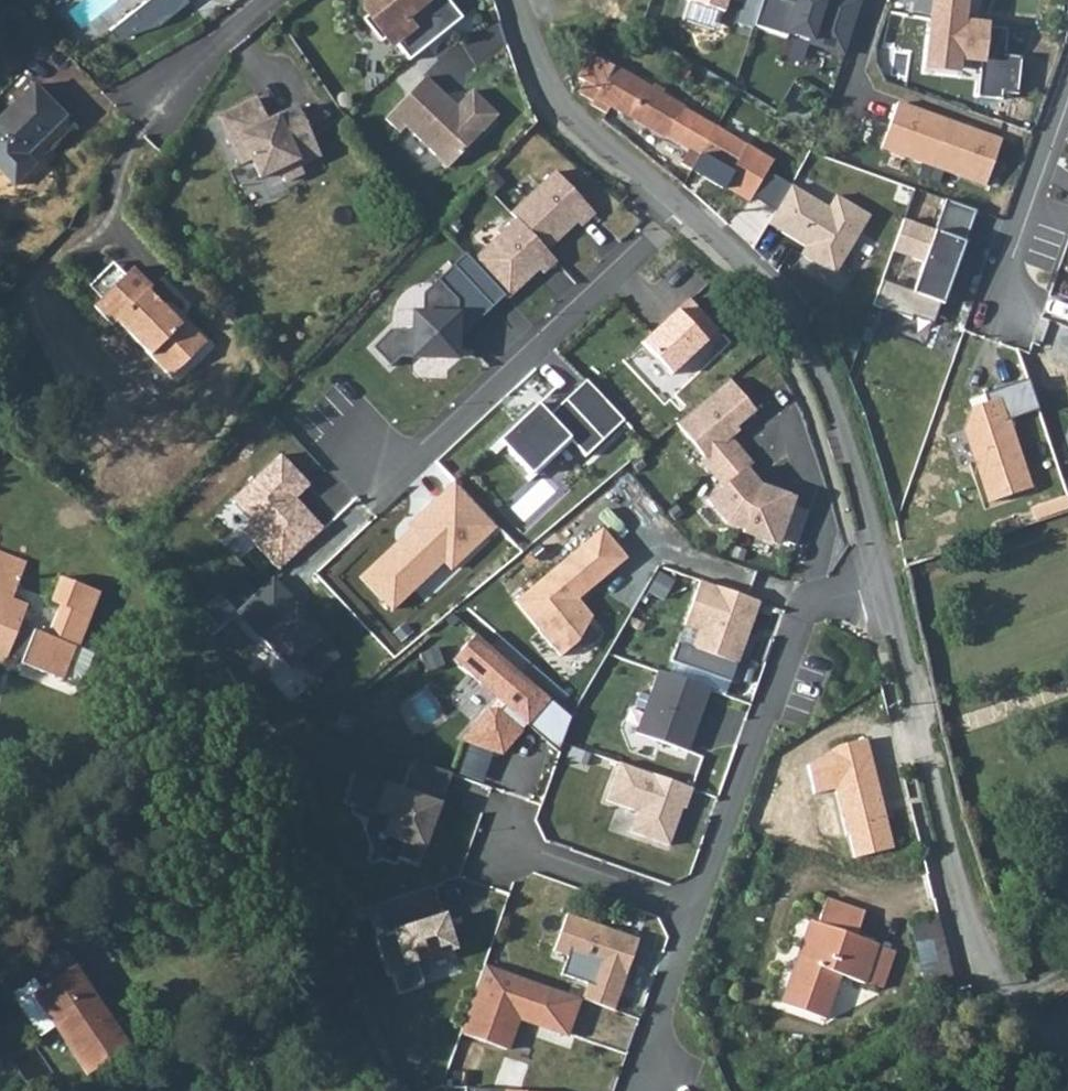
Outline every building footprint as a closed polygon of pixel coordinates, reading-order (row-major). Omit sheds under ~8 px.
[(123,40),(166,26),(195,2),(193,0),(156,0),(116,31),(123,40)] [(468,21),(452,0),(437,0),(435,2),(434,0),(371,0),(370,6),(378,16),(369,22),(388,45),(396,38),(416,63),(468,21)] [(684,22),(714,31),(718,16),(752,26),(759,0),(691,0),(684,22)] [(923,73),(955,77),(957,59),(984,62),(981,88),(1014,92),(1018,57),(1007,56),(1009,35),(960,29),(964,0),(932,0),(923,73)] [(688,176),(744,216),(774,168),(597,53),(579,82),(585,86),(581,94),(596,104),(595,108),(612,115),(618,106),(696,165),(688,176)] [(432,79),(393,121),(407,135),(413,129),(455,170),(505,118),(479,93),(460,112),(456,108),(455,102),(432,79)] [(40,152),(71,122),(37,87),(0,126),(0,176),(19,193),(48,163),(40,152)] [(264,101),(226,119),(249,166),(258,162),(266,180),(285,171),(291,184),(310,175),(306,167),(327,157),(305,110),(269,126),(266,119),(269,111),(264,101)] [(898,102),(880,149),(985,188),(1003,141),(898,102)] [(71,122),(40,152),(48,163),(79,130),(71,122)] [(507,216),(513,223),(545,255),(578,225),(581,229),(594,214),(553,173),(507,216)] [(792,184),(769,223),(807,246),(802,255),(836,276),(873,215),(839,194),(831,207),(792,184)] [(977,210),(948,200),(938,228),(906,217),(893,253),(927,265),(919,288),(885,276),(876,303),(932,322),(940,300),(944,301),(977,210)] [(513,223),(470,263),(502,298),(507,304),(551,262),(545,255),(513,223)] [(502,298),(470,263),(462,253),(367,347),(385,369),(404,361),(454,364),(457,342),(502,298)] [(114,331),(170,385),(204,350),(182,329),(178,333),(145,300),(148,296),(129,277),(121,285),(109,272),(86,296),(98,308),(91,316),(110,335),(114,331)] [(687,301),(639,348),(667,379),(716,332),(687,301)] [(673,426),(720,489),(745,472),(752,466),(730,438),(785,383),(758,354),(673,426)] [(534,407),(495,444),(526,481),(569,446),(584,459),(621,424),(583,383),(544,419),(534,407)] [(1033,490),(1000,400),(968,410),(960,432),(986,506),(1033,490)] [(311,489),(280,457),(231,501),(249,525),(243,531),(279,572),(323,529),(297,499),(311,489)] [(745,472),(702,507),(712,520),(722,532),(775,550),(779,543),(798,549),(808,510),(791,506),(793,499),(755,487),(745,472)] [(408,530),(358,578),(393,611),(442,565),(447,570),(496,529),(451,484),(406,527),(408,530)] [(511,603),(558,657),(580,640),(589,617),(577,603),(624,560),(599,532),(511,603)] [(26,574),(0,566),(0,665),(8,668),(10,662),(26,667),(26,672),(71,686),(81,657),(84,657),(102,599),(63,586),(55,611),(65,614),(55,646),(24,635),(30,618),(14,613),(26,574)] [(652,594),(669,597),(675,569),(658,566),(652,594)] [(271,579),(233,611),(286,673),(297,666),(315,681),(337,657),(271,579)] [(737,666),(758,603),(696,581),(681,629),(693,632),(687,650),(737,666)] [(568,721),(474,637),(449,665),(491,702),(460,744),(499,758),(524,730),(555,752),(568,721)] [(708,692),(654,675),(633,740),(688,757),(708,692)] [(894,848),(869,738),(836,745),(807,764),(815,796),(833,792),(852,858),(894,848)] [(401,793),(379,788),(369,820),(382,825),(376,842),(423,856),(450,775),(412,762),(401,793)] [(617,765),(602,804),(634,815),(627,836),(671,851),(692,790),(617,765)] [(454,953),(431,888),(371,908),(397,993),(424,983),(419,967),(454,953)] [(813,927),(783,1011),(827,1026),(843,982),(868,990),(880,951),(857,944),(868,910),(831,897),(820,930),(813,927)] [(637,939),(565,914),(552,954),(591,969),(581,1001),(614,1013),(637,939)] [(46,987),(39,976),(17,990),(44,1031),(60,1021),(94,1073),(135,1045),(116,1015),(81,964),(46,987)] [(567,1039),(581,1001),(482,966),(457,1036),(508,1052),(519,1023),(567,1039)]
